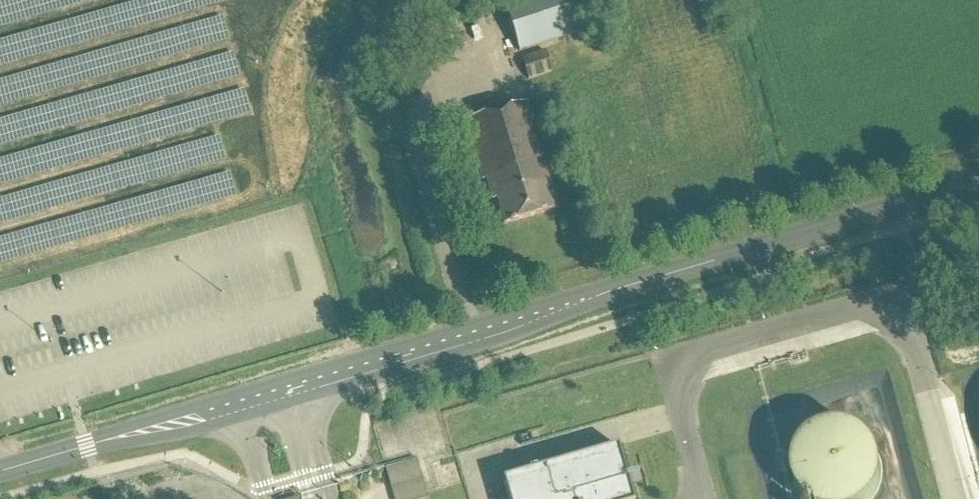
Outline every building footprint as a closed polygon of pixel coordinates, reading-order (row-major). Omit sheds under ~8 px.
[(586,30),(576,0),(519,0),(502,6),(518,53),(586,30)] [(528,81),(552,73),(545,53),(522,61),(528,81)] [(559,210),(527,103),(465,122),(483,181),(486,180),(493,202),(497,200),(505,226),(559,210)] [(794,473),(795,481),(798,490),(802,498),(803,498),(873,498),(877,492),(880,485),(882,478),(882,469),(881,461),(878,452),(873,444),(868,439),(860,433),(852,430),(843,428),(835,428),(827,429),(817,433),(811,437),(804,443),(800,450),(797,457),(795,464),(794,473)] [(617,448),(502,481),(507,498),(632,498),(617,448)] [(386,470),(395,498),(427,498),(428,498),(417,460),(386,470)]
